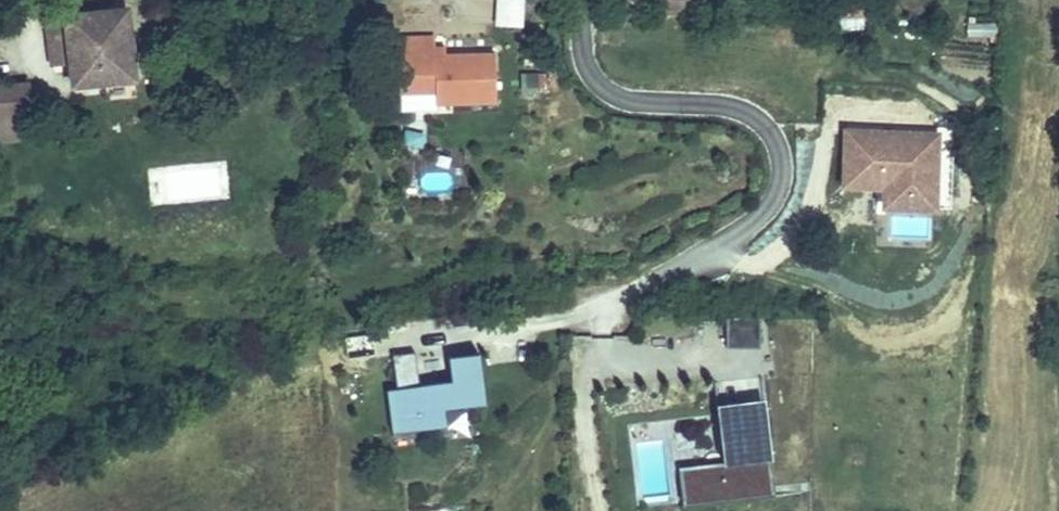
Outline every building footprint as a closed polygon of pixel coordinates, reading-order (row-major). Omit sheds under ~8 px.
[(523,0),(496,0),(495,27),(522,28),(523,0)] [(623,13),(653,11),(653,0),(623,0),(623,13)] [(670,11),(708,10),(708,0),(670,0),(670,11)] [(130,21),(50,30),(56,75),(73,73),(76,96),(138,89),(130,21)] [(446,44),(413,47),(416,100),(451,98),(451,108),(510,103),(507,57),(447,62),(446,44)] [(944,129),(841,126),(840,187),(881,186),(880,211),(941,213),(944,129)] [(150,207),(229,197),(225,160),(145,169),(150,207)] [(728,349),(759,349),(759,318),(727,318),(728,349)] [(488,405),(482,354),(453,358),(456,382),(423,386),(420,365),(418,354),(397,356),(400,390),(390,391),(394,423),(424,418),(426,430),(450,428),(448,410),(488,405)] [(774,495),(764,407),(718,412),(724,462),(681,466),(683,504),(774,495)]
